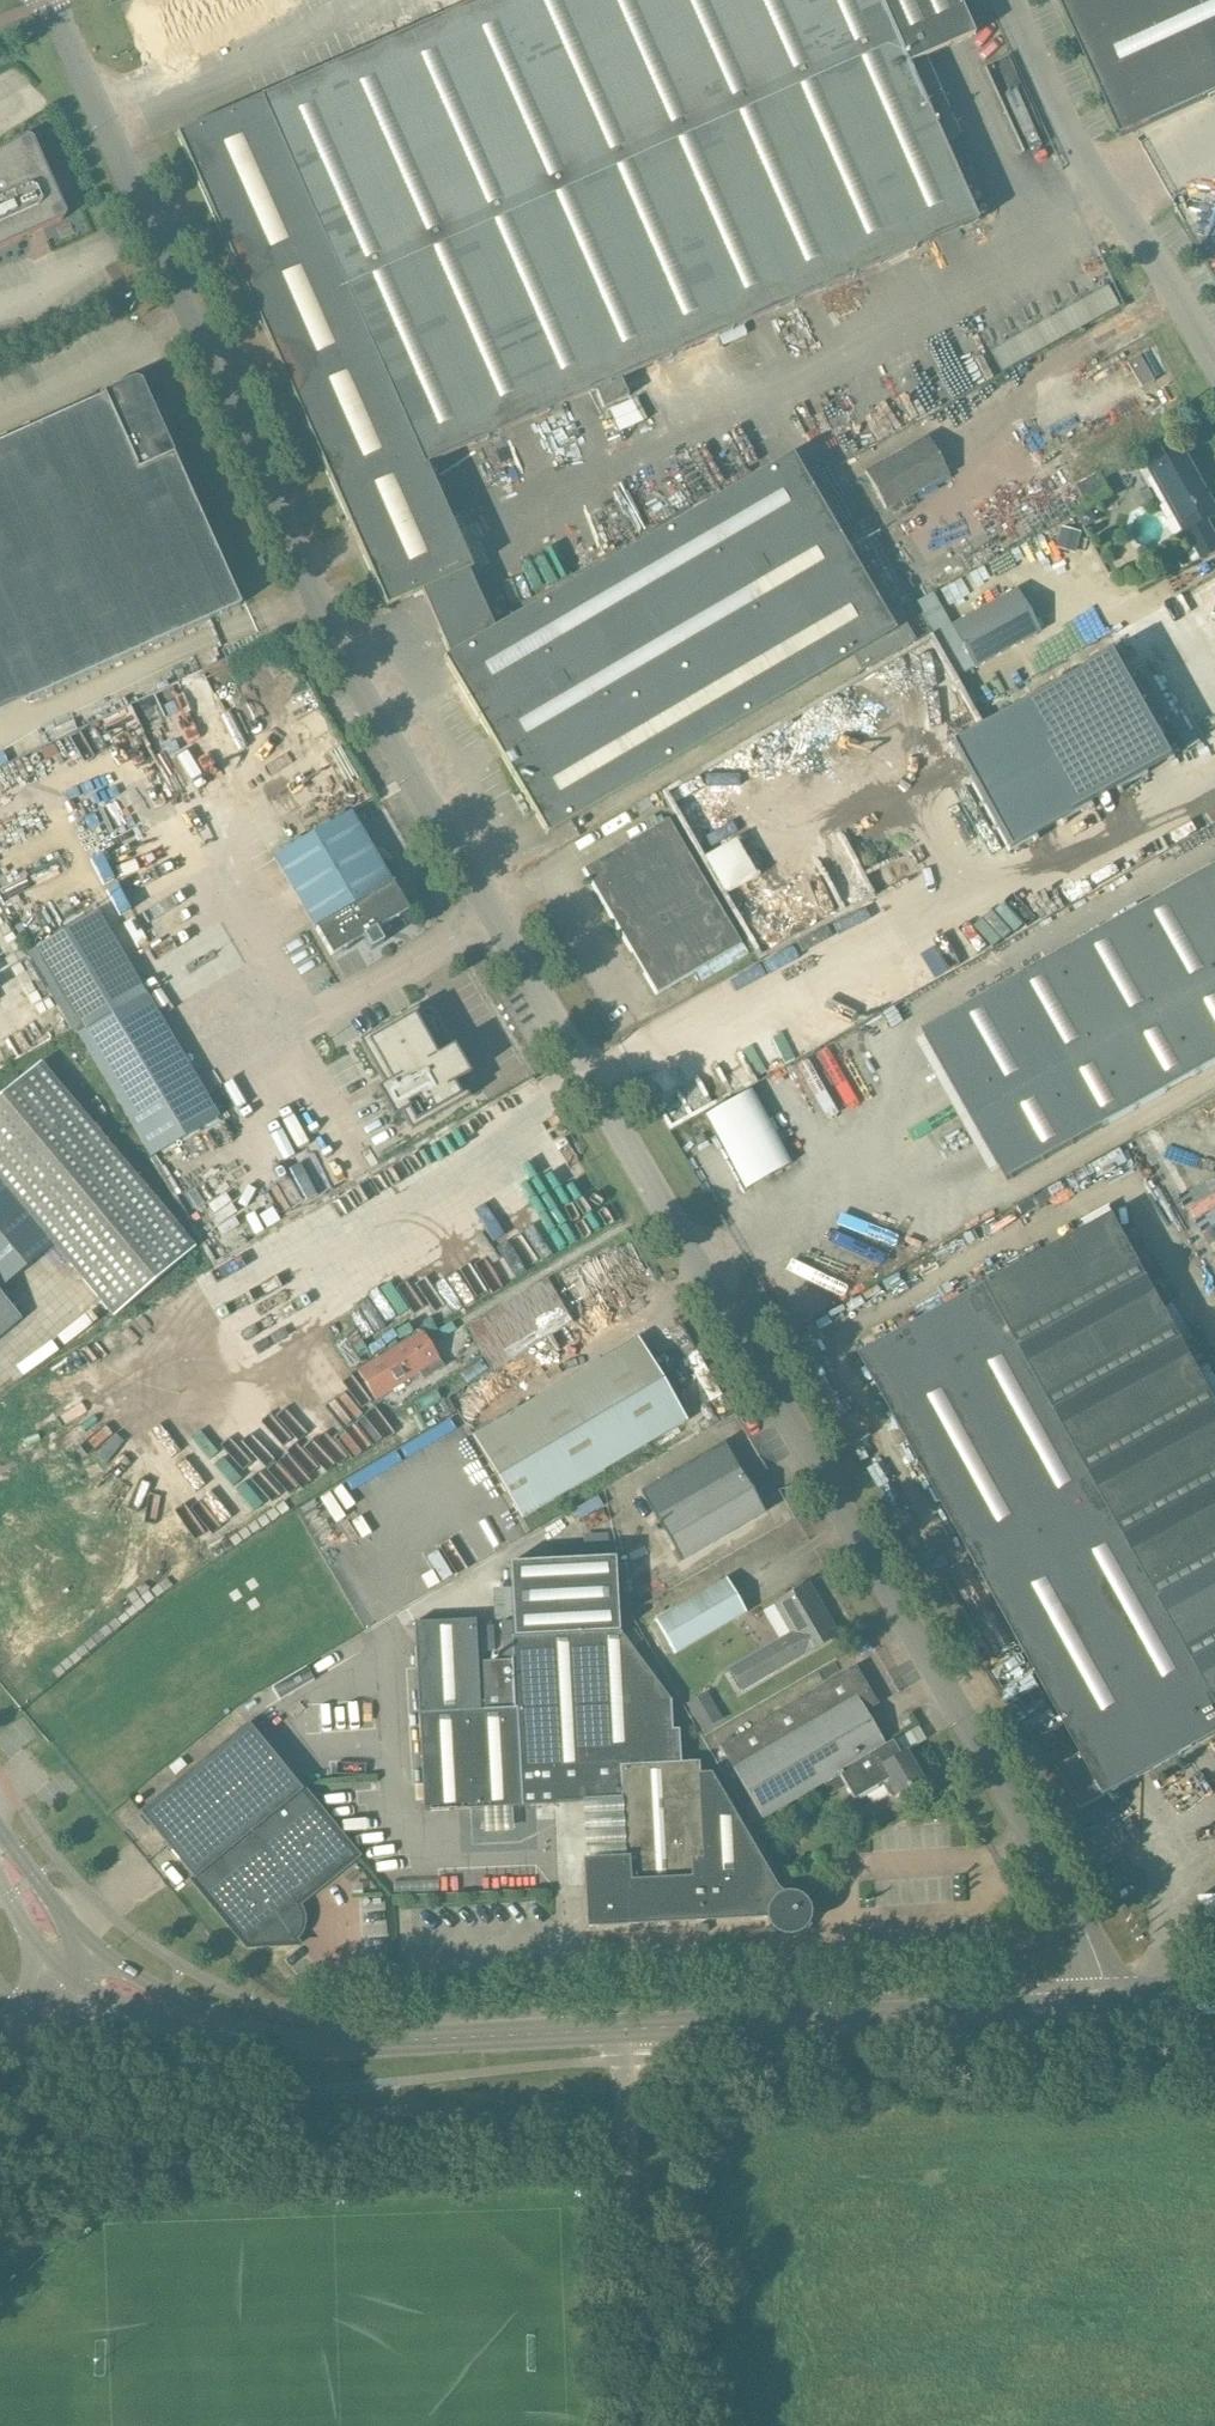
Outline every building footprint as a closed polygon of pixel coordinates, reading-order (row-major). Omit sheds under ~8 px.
[(473,568),(428,464),(599,388),(607,405),(631,394),(624,378),(975,221),(970,208),(982,203),(962,159),(950,164),(941,144),(959,136),(924,58),(975,35),(959,0),(484,0),(179,137),(390,607),(473,568)] [(1120,139),(1214,97),(1214,0),(1057,0),(1120,139)] [(23,138),(0,151),(0,249),(61,222),(62,221),(63,220),(64,219),(65,218),(65,217),(66,215),(66,214),(65,213),(65,212),(35,144),(34,142),(33,141),(33,140),(31,139),(30,138),(29,138),(26,138),(24,138),(23,138)] [(1003,371),(1121,304),(1110,283),(991,350),(1003,371)] [(1130,440),(1173,419),(1140,349),(1073,381),(1092,422),(1116,411),(1130,440)] [(132,380),(99,395),(101,398),(0,444),(0,637),(28,701),(240,606),(237,598),(174,459),(176,458),(152,404),(143,384),(142,383),(141,382),(140,381),(139,380),(137,380),(136,379),(134,379),(133,380),(132,380)] [(925,438),(865,472),(885,511),(947,476),(925,438)] [(1160,443),(1141,454),(1150,471),(1185,533),(1187,532),(1194,545),(1188,549),(1190,553),(1181,559),(1186,567),(1200,559),(1202,561),(1214,553),(1214,528),(1210,519),(1214,516),(1214,501),(1187,451),(1170,460),(1160,443)] [(794,451),(501,627),(475,643),(464,627),(447,637),(455,655),(450,658),(453,663),(554,832),(857,650),(867,665),(920,634),(852,521),(840,528),(794,451)] [(1101,472),(1078,485),(1089,506),(1112,493),(1101,472)] [(1036,634),(1013,592),(950,627),(973,669),(1036,634)] [(1176,758),(1130,675),(1126,677),(1119,663),(1122,661),(1117,651),(1063,681),(1061,678),(1057,680),(1059,683),(1034,697),(1032,694),(1029,696),(1031,699),(1004,714),(1002,711),(999,712),(1001,716),(975,730),(974,726),(970,728),(972,732),(949,745),(952,751),(949,753),(951,757),(958,753),(973,780),(966,783),(968,787),(971,785),(981,803),(978,805),(980,809),(983,807),(994,827),(991,829),(993,832),(996,830),(1009,852),(1032,839),(1034,842),(1037,840),(1033,834),(1059,820),(1062,826),(1066,825),(1064,821),(1091,806),(1093,810),(1096,808),(1092,801),(1117,787),(1121,794),(1125,792),(1123,788),(1149,773),(1148,770),(1168,759),(1170,762),(1176,758)] [(407,912),(350,812),(273,856),(330,956),(362,938),(370,950),(382,943),(375,930),(407,912)] [(741,945),(667,820),(583,870),(656,994),(741,945)] [(1017,975),(923,1028),(1009,1179),(1100,1125),(1214,1062),(1214,866),(1017,975)] [(34,946),(142,1160),(215,1123),(106,909),(34,946)] [(453,1047),(443,1053),(417,1009),(359,1042),(384,1086),(376,1091),(392,1120),(401,1115),(410,1132),(469,1099),(459,1082),(470,1076),(453,1047)] [(51,1242),(109,1312),(190,1244),(36,1060),(0,1091),(0,1286),(51,1242)] [(791,1164),(752,1091),(706,1116),(745,1190),(791,1164)] [(1113,1215),(860,1355),(1081,1753),(1058,1767),(1082,1810),(1105,1797),(1214,1736),(1214,1398),(1113,1215)] [(493,1370),(615,1301),(590,1255),(467,1324),(493,1370)] [(20,1318),(0,1295),(0,1335),(20,1318)] [(444,1368),(422,1333),(358,1373),(375,1399),(418,1373),(423,1381),(444,1368)] [(635,1336),(472,1437),(522,1519),(686,1418),(635,1336)] [(764,1513),(722,1442),(641,1489),(682,1560),(764,1513)] [(344,1481),(301,1504),(365,1622),(388,1610),(381,1598),(390,1599),(403,1592),(396,1579),(376,1578),(366,1560),(354,1560),(353,1575),(340,1551),(344,1481)] [(617,1631),(613,1556),(505,1562),(510,1638),(505,1638),(506,1660),(481,1662),(484,1710),(479,1710),(475,1619),(414,1623),(424,1812),(622,1801),(625,1858),(585,1860),(588,1925),(769,1915),(769,1919),(770,1922),(772,1925),(774,1928),(777,1930),(780,1932),(783,1933),(786,1934),(790,1934),(793,1933),(796,1932),(799,1931),(802,1928),(804,1926),(806,1923),(807,1920),(808,1917),(808,1913),(807,1909),(806,1906),(804,1903),(802,1900),(799,1898),(796,1896),(792,1895),(790,1895),(786,1894),(782,1894),(779,1893),(777,1891),(775,1890),(774,1888),(699,1761),(680,1762),(678,1729),(672,1730),(670,1699),(619,1631),(617,1631)] [(745,1612),(726,1579),(656,1620),(675,1653),(745,1612)] [(836,1635),(807,1585),(776,1603),(793,1635),(731,1669),(742,1688),(801,1654),(802,1655),(836,1635)] [(494,1650),(493,1624),(479,1625),(481,1651),(494,1650)] [(886,1746),(885,1744),(865,1711),(878,1704),(855,1666),(719,1746),(764,1821),(840,1776),(838,1774),(886,1746)] [(722,1720),(707,1692),(687,1703),(702,1731),(722,1720)] [(194,1879),(303,1789),(249,1722),(139,1812),(194,1878),(194,1879)] [(838,1774),(840,1776),(853,1800),(887,1780),(895,1794),(921,1779),(905,1752),(900,1755),(892,1741),(885,1744),(886,1746),(838,1774)] [(358,1856),(303,1789),(194,1879),(194,1878),(192,1880),(247,1947),(299,1945),(295,1939),(299,1935),(302,1929),(303,1923),(303,1917),(301,1911),(298,1905),(358,1856)] [(312,2164),(310,2147),(296,2148),(298,2166),(312,2164)] [(212,2190),(211,2175),(200,2176),(201,2190),(212,2190)]
